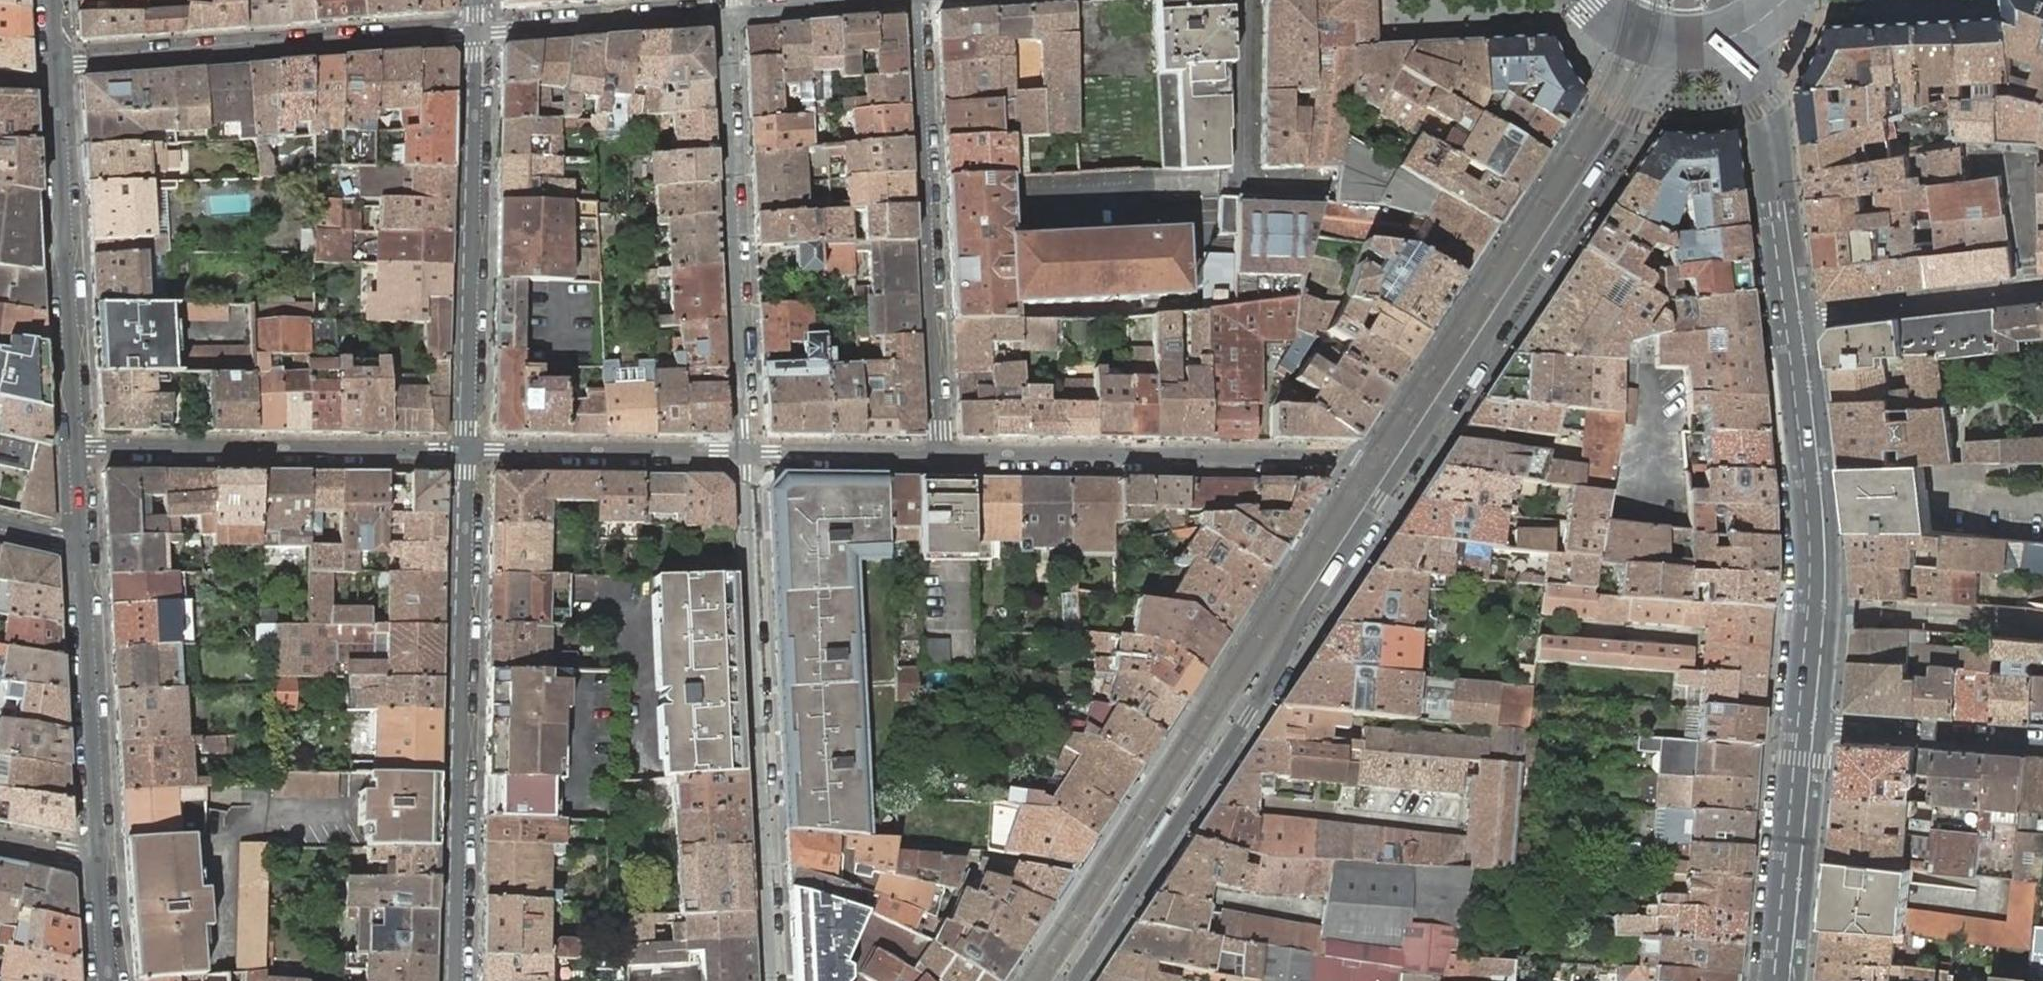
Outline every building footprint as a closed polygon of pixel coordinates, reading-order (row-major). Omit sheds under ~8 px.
[(28,0),(0,0),(0,5),(28,9),(28,0)] [(125,5),(125,13),(78,13),(79,38),(81,40),(114,38),(142,36),(165,34),(186,32),(186,9),(164,11),(148,12),(148,0),(125,0),(125,5)] [(186,32),(246,28),(243,0),(210,0),(210,4),(186,5),(186,9),(186,32)] [(246,28),(290,24),(288,0),(243,0),(246,28)] [(290,24),(315,22),(312,0),(288,0),(290,24)] [(315,22),(363,19),(360,0),(312,0),(315,22)] [(363,19),(414,15),(412,0),(360,0),(363,19)] [(414,15),(455,12),(456,10),(457,0),(412,0),(414,15)] [(1162,169),(1181,170),(1228,168),(1225,65),(1231,64),(1228,10),(1220,0),(1154,0),(1155,28),(1157,75),(1162,169)] [(1263,92),(1292,92),(1311,92),(1312,83),(1309,0),(1264,0),(1263,92)] [(1338,167),(1344,135),(1349,98),(1353,74),(1354,48),(1373,47),(1372,13),(1371,0),(1309,0),(1312,83),(1311,92),(1308,113),(1301,169),(1338,167)] [(2007,16),(2012,94),(2041,101),(2042,100),(2042,97),(2042,0),(2007,0),(2007,16)] [(1023,136),(1077,134),(1076,79),(1075,43),(1074,2),(1038,5),(1028,6),(1029,39),(1039,39),(1041,39),(1042,84),(1012,86),(1010,58),(998,59),(997,39),(995,39),(973,40),(973,62),(941,65),(942,103),(1012,96),(1012,137),(1023,136)] [(28,9),(0,5),(0,37),(30,42),(28,9)] [(994,8),(995,39),(997,39),(1029,39),(1028,6),(994,8)] [(973,40),(995,39),(994,8),(938,12),(939,41),(973,40)] [(875,77),(905,75),(903,18),(902,17),(902,16),(901,16),(900,16),(899,16),(898,15),(872,18),(873,45),(867,46),(868,51),(873,51),(875,77)] [(1972,18),(1960,19),(1965,95),(2001,94),(2012,94),(2007,16),(1972,18)] [(872,18),(837,20),(839,71),(839,78),(863,77),(867,55),(856,56),(856,52),(868,51),(867,46),(873,45),(872,18)] [(1940,19),(1919,21),(1924,105),(1952,96),(1956,96),(1965,95),(1960,19),(1940,19)] [(807,23),(811,103),(823,102),(822,72),(839,71),(837,20),(807,23)] [(1894,156),(1911,154),(1921,152),(1963,145),(1963,138),(1960,138),(1956,96),(1952,96),(1924,105),(1919,21),(1900,22),(1879,23),(1883,80),(1879,81),(1879,82),(1879,119),(1888,116),(1894,156)] [(803,116),(811,115),(811,103),(807,23),(778,25),(779,57),(781,87),(800,86),(801,116),(803,116)] [(1803,83),(1799,87),(1879,82),(1879,81),(1883,80),(1879,23),(1831,25),(1830,28),(1829,33),(1827,38),(1826,42),(1824,45),(1822,52),(1819,58),(1816,64),(1813,68),(1809,73),(1807,77),(1805,80),(1803,83)] [(746,30),(747,59),(779,57),(778,25),(747,28),(746,28),(746,29),(746,30)] [(704,31),(667,33),(660,84),(710,82),(707,34),(707,33),(707,32),(706,32),(706,31),(705,31),(704,31)] [(636,36),(625,115),(626,121),(631,121),(631,115),(656,113),(660,84),(667,33),(636,36)] [(590,118),(592,128),(612,130),(611,116),(625,115),(636,36),(602,38),(596,101),(595,117),(590,118)] [(28,73),(32,74),(30,42),(0,37),(0,69),(28,73)] [(566,89),(563,119),(576,118),(579,99),(596,101),(602,38),(570,41),(566,89)] [(1514,101),(1560,129),(1561,130),(1583,95),(1579,92),(1576,88),(1572,83),(1568,79),(1566,75),(1563,70),(1560,66),(1558,62),(1556,58),(1555,54),(1553,50),(1551,46),(1550,42),(1549,38),(1522,40),(1524,85),(1514,101)] [(1010,40),(997,39),(998,59),(1010,58),(1010,40)] [(973,62),(973,40),(939,41),(941,65),(973,62)] [(1469,42),(1457,43),(1453,77),(1441,96),(1471,114),(1480,119),(1542,156),(1555,137),(1560,129),(1514,101),(1524,85),(1522,40),(1503,41),(1469,42)] [(536,83),(532,121),(548,120),(550,88),(566,89),(570,41),(540,43),(536,83)] [(503,49),(502,86),(536,83),(540,43),(505,46),(503,49)] [(1434,44),(1408,45),(1396,70),(1416,81),(1441,96),(1453,77),(1457,43),(1434,44)] [(1353,74),(1349,98),(1391,122),(1416,81),(1396,70),(1408,45),(1388,46),(1373,47),(1354,48),(1353,74)] [(449,50),(415,53),(415,99),(455,95),(455,57),(449,50)] [(415,53),(376,56),(375,107),(375,112),(385,112),(415,112),(415,99),(415,53)] [(342,59),(342,121),(342,167),(358,167),(374,167),(374,132),(375,112),(375,107),(376,56),(342,59)] [(747,59),(750,120),(782,118),(781,87),(779,57),(747,59)] [(342,59),(310,61),(309,123),(309,136),(314,135),(317,135),(317,120),(342,121),(342,59)] [(276,63),(275,135),(275,138),(282,137),(290,137),(290,124),(309,123),(310,61),(276,63)] [(257,172),(258,179),(270,179),(269,159),(261,148),(261,146),(260,136),(275,135),(276,63),(247,65),(254,140),(257,172)] [(238,117),(239,140),(254,140),(247,65),(203,69),(207,128),(214,128),(213,117),(238,117)] [(173,111),(174,131),(175,132),(207,130),(207,128),(203,69),(170,71),(173,111)] [(81,80),(83,114),(173,111),(170,71),(83,78),(81,80)] [(841,113),(849,113),(907,107),(905,75),(875,77),(863,77),(864,100),(840,102),(841,113)] [(1391,122),(1416,137),(1516,196),(1531,174),(1542,156),(1480,119),(1471,114),(1441,96),(1416,81),(1391,122)] [(660,84),(656,113),(673,113),(711,110),(710,82),(660,84)] [(1799,87),(1808,143),(1879,119),(1879,82),(1799,87)] [(502,86),(501,122),(532,121),(536,83),(502,86)] [(1960,138),(1963,138),(1999,140),(2001,94),(1965,95),(1956,96),(1960,138)] [(1999,140),(2041,142),(2042,130),(2042,100),(2041,101),(2012,94),(2001,94),(1999,140)] [(35,144),(33,95),(30,95),(0,95),(0,144),(35,144)] [(415,99),(415,112),(415,129),(404,130),(403,161),(391,161),(392,168),(403,168),(453,169),(455,95),(415,99)] [(1012,96),(942,103),(944,139),(1012,137),(1012,96)] [(853,146),(909,140),(907,107),(849,113),(853,146)] [(711,110),(673,113),(674,138),(675,154),(713,152),(711,110)] [(83,114),(85,147),(143,144),(142,131),(174,131),(173,111),(83,114)] [(750,120),(752,155),(804,149),(805,149),(811,148),(811,134),(810,128),(816,128),(827,127),(826,121),(825,114),(811,115),(803,116),(801,116),(782,118),(750,120)] [(1808,143),(1811,169),(1873,160),(1890,157),(1894,156),(1888,116),(1879,119),(1808,143)] [(501,122),(500,157),(558,158),(560,126),(592,128),(590,118),(576,118),(563,119),(560,119),(548,120),(532,121),(501,122)] [(1628,179),(1608,210),(1658,239),(1665,239),(1682,199),(1682,213),(1709,211),(1709,205),(1737,202),(1735,185),(1737,185),(1730,132),(1726,133),(1720,134),(1714,136),(1707,137),(1700,138),(1695,138),(1688,138),(1686,138),(1679,138),(1676,137),(1671,137),(1666,137),(1661,136),(1657,135),(1627,178),(1628,179)] [(260,136),(261,146),(275,145),(275,138),(275,135),(260,136)] [(1333,203),(1323,200),(1312,238),(1362,244),(1407,250),(1460,281),(1495,228),(1397,168),(1344,135),(1338,167),(1333,203)] [(1013,176),(1024,175),(1024,167),(1013,167),(1013,145),(1023,145),(1023,136),(1012,137),(944,139),(946,179),(1006,176),(1013,176)] [(1023,145),(1013,145),(1013,167),(1024,167),(1024,175),(1029,175),(1028,136),(1023,136),(1023,145)] [(1397,168),(1495,228),(1516,196),(1416,137),(1397,168)] [(844,155),(845,179),(910,174),(909,140),(853,146),(844,148),(829,148),(827,148),(828,156),(844,155)] [(35,144),(0,144),(0,189),(38,193),(35,144)] [(85,147),(87,183),(150,182),(149,175),(157,174),(161,174),(165,174),(164,153),(164,144),(143,144),(85,147)] [(1951,182),(1967,180),(1964,148),(1963,145),(1921,152),(1926,185),(1935,184),(1951,182)] [(392,146),(391,161),(403,161),(404,146),(392,146)] [(807,214),(817,214),(829,213),(829,200),(813,200),(813,208),(807,208),(805,155),(811,154),(811,165),(828,165),(828,156),(827,148),(811,148),(805,149),(804,149),(752,155),(755,216),(807,214)] [(653,155),(655,187),(715,184),(713,152),(675,154),(653,155)] [(1811,169),(1815,197),(1914,186),(1916,186),(1911,154),(1894,156),(1890,157),(1873,160),(1811,169)] [(648,155),(627,157),(627,164),(649,163),(648,155)] [(500,157),(499,201),(594,204),(594,192),(572,191),(572,182),(559,181),(560,164),(593,165),(593,158),(585,158),(558,158),(500,157)] [(301,162),(302,178),(315,178),(315,166),(315,162),(301,162)] [(336,184),(336,199),(339,199),(379,200),(452,201),(453,169),(403,168),(392,168),(374,167),(358,167),(358,184),(336,184)] [(342,167),(336,167),(336,184),(358,184),(358,167),(342,167)] [(846,212),(849,212),(861,211),(912,207),(910,174),(845,179),(846,212)] [(1006,176),(946,179),(954,320),(988,320),(1020,320),(1019,304),(1183,295),(1181,233),(1010,242),(1006,176)] [(1815,197),(1819,232),(1916,221),(1919,221),(1917,209),(1938,207),(1939,218),(1955,216),(2007,213),(2002,176),(1971,180),(1967,180),(1951,182),(1935,184),(1926,185),(1916,186),(1914,186),(1815,197)] [(87,183),(92,256),(149,253),(148,239),(163,238),(163,230),(151,230),(148,191),(161,190),(160,182),(157,181),(150,182),(87,183)] [(715,184),(655,187),(656,219),(717,215),(715,184)] [(41,272),(41,261),(40,241),(38,193),(0,189),(0,268),(41,272)] [(1237,198),(1228,197),(1219,197),(1218,235),(1235,235),(1237,198)] [(1323,200),(1237,198),(1235,235),(1235,256),(1234,276),(1301,278),(1312,238),(1323,200)] [(336,199),(315,199),(314,230),(348,231),(360,232),(360,213),(339,213),(339,199),(336,199)] [(451,234),(452,201),(379,200),(379,207),(378,227),(375,227),(374,232),(378,232),(393,232),(451,234)] [(499,201),(497,281),(523,281),(599,283),(598,270),(597,243),(596,222),(595,214),(594,204),(499,201)] [(1739,217),(1737,202),(1709,205),(1709,211),(1682,213),(1683,237),(1740,230),(1739,217)] [(861,211),(863,242),(867,242),(914,241),(912,207),(861,211)] [(1658,239),(1608,210),(1580,253),(1642,292),(1647,285),(1646,279),(1633,271),(1634,267),(1646,248),(1663,254),(1666,251),(1665,239),(1658,239)] [(817,214),(818,245),(851,242),(849,212),(846,212),(829,213),(817,214)] [(1941,253),(2012,245),(2007,213),(1955,216),(1939,218),(1937,218),(1941,253)] [(755,216),(756,246),(799,244),(800,271),(820,270),(818,245),(817,214),(807,214),(755,216)] [(656,219),(642,220),(642,226),(666,225),(669,263),(656,264),(656,270),(719,267),(717,215),(656,219)] [(609,221),(596,222),(597,243),(611,242),(609,221)] [(1819,232),(1823,265),(1920,255),(1916,221),(1819,232)] [(348,231),(314,230),(314,241),(314,253),(314,263),(348,264),(348,231)] [(1683,237),(1665,239),(1666,251),(1667,269),(1744,262),(1742,247),(1740,230),(1683,237)] [(393,232),(378,232),(378,264),(391,264),(450,265),(451,234),(393,232)] [(303,241),(303,253),(305,253),(314,253),(314,241),(303,241)] [(863,242),(851,242),(851,259),(862,258),(861,251),(868,251),(869,285),(853,286),(854,305),(865,304),(864,296),(870,296),(916,295),(914,241),(867,242),(863,242)] [(820,270),(820,277),(852,275),(851,259),(851,242),(818,245),(820,270)] [(1354,267),(1342,302),(1362,312),(1367,303),(1424,336),(1460,281),(1407,250),(1362,244),(1358,255),(1375,264),(1369,275),(1354,267)] [(1941,253),(1927,254),(1930,286),(2015,277),(2012,245),(1941,253)] [(92,256),(94,304),(158,304),(166,304),(164,253),(155,253),(149,253),(92,256)] [(314,253),(305,253),(305,263),(314,263),(314,253)] [(1657,302),(1580,253),(1510,357),(1513,359),(1620,362),(1620,343),(1654,335),(1655,337),(1661,337),(1657,302)] [(1930,286),(1927,254),(1920,255),(1823,265),(1826,298),(1930,286)] [(1233,307),(1235,256),(1204,255),(1203,312),(1206,311),(1233,307)] [(1744,262),(1667,269),(1658,271),(1661,302),(1747,295),(1746,278),(1744,262)] [(366,322),(385,322),(424,323),(424,298),(449,298),(450,265),(391,264),(378,264),(376,311),(367,311),(366,322)] [(722,320),(719,267),(656,270),(646,271),(647,284),(657,283),(657,277),(669,276),(672,317),(656,318),(656,328),(681,326),(680,322),(722,320)] [(41,272),(0,268),(0,308),(43,313),(41,272)] [(497,281),(496,316),(522,318),(523,281),(497,281)] [(872,328),(855,329),(855,337),(872,336),(879,335),(918,336),(916,295),(870,296),(864,296),(865,304),(870,304),(872,328)] [(1747,295),(1661,302),(1657,302),(1661,337),(1751,334),(1749,313),(1747,295)] [(1296,297),(1233,307),(1206,311),(1207,440),(1254,441),(1254,406),(1257,405),(1256,339),(1294,339),(1287,354),(1297,363),(1315,340),(1294,331),(1297,297),(1296,297)] [(1315,340),(1319,341),(1317,343),(1388,390),(1405,365),(1352,332),(1362,312),(1342,302),(1339,309),(1297,297),(1294,331),(1315,340)] [(426,359),(448,359),(449,298),(424,298),(424,323),(426,359)] [(825,364),(829,437),(861,437),(857,366),(832,367),(829,300),(822,300),(821,301),(824,340),(825,364)] [(759,304),(762,354),(786,352),(786,346),(786,342),(801,341),(800,331),(811,331),(809,302),(759,304)] [(1999,307),(2001,351),(2022,348),(2022,338),(2037,337),(2037,347),(2042,346),(2042,302),(1999,307)] [(1352,332),(1405,365),(1424,336),(1367,303),(1362,312),(1352,332)] [(174,349),(172,304),(166,304),(158,304),(94,304),(98,374),(168,374),(175,374),(174,349)] [(229,304),(177,304),(177,320),(229,320),(229,304)] [(336,348),(335,344),(334,321),(314,320),(295,321),(294,305),(249,304),(251,350),(252,375),(251,375),(255,432),(283,432),(280,376),(280,355),(293,355),(308,355),(307,350),(336,348)] [(295,321),(314,320),(313,305),(294,305),(295,321)] [(1830,336),(1833,365),(1885,362),(1885,353),(1907,352),(1940,351),(1942,357),(2001,351),(1999,307),(1903,317),(1839,324),(1830,336)] [(43,313),(0,308),(0,351),(3,351),(3,337),(45,343),(43,313)] [(1206,311),(1203,312),(1188,313),(1182,314),(1182,321),(1187,320),(1187,359),(1197,359),(1197,369),(1182,370),(1182,386),(1177,386),(1172,386),(1171,403),(1176,403),(1177,440),(1207,440),(1206,311)] [(1182,321),(1182,314),(1177,314),(1154,315),(1154,333),(1154,350),(1153,440),(1177,440),(1176,403),(1171,403),(1172,386),(1177,386),(1176,357),(1162,357),(1162,342),(1176,342),(1177,321),(1182,321)] [(1154,333),(1154,315),(1127,317),(1127,319),(1127,335),(1154,333)] [(522,318),(496,316),(495,353),(522,352),(522,318)] [(1055,349),(1054,318),(1048,318),(1048,320),(1020,320),(1021,349),(1055,349)] [(724,369),(722,320),(680,322),(681,326),(682,340),(683,370),(724,369)] [(988,320),(954,320),(955,356),(990,355),(988,320)] [(1020,320),(988,320),(990,355),(991,373),(992,403),(993,438),(1025,439),(1023,389),(1022,365),(1006,366),(1006,359),(1003,358),(1003,352),(996,352),(995,343),(1011,343),(1012,350),(1021,349),(1020,320)] [(1754,361),(1751,334),(1661,337),(1655,337),(1655,348),(1655,369),(1682,370),(1685,396),(1699,396),(1758,398),(1754,361)] [(872,336),(855,337),(856,344),(879,343),(879,335),(872,336)] [(918,336),(879,335),(879,343),(880,363),(889,363),(919,363),(918,336)] [(45,343),(3,337),(3,351),(0,351),(0,401),(48,411),(45,343)] [(786,352),(762,354),(766,434),(766,435),(767,435),(768,435),(768,436),(829,437),(825,364),(824,340),(808,340),(809,363),(796,363),(797,358),(787,358),(786,352)] [(1317,343),(1300,369),(1371,415),(1388,390),(1317,343)] [(251,350),(174,349),(175,374),(192,374),(210,374),(210,375),(251,375),(252,375),(251,350)] [(1127,349),(1127,370),(1127,439),(1153,440),(1154,350),(1127,349)] [(1833,365),(1838,400),(1893,398),(1894,407),(1939,406),(1947,405),(1942,357),(1940,351),(1907,352),(1885,353),(1885,362),(1833,365)] [(522,352),(495,353),(493,432),(495,434),(523,434),(522,367),(522,352)] [(283,432),(311,432),(309,383),(308,373),(308,355),(293,355),(294,376),(280,376),(283,432)] [(653,371),(657,435),(687,436),(683,370),(682,355),(674,355),(675,371),(653,371)] [(990,355),(955,356),(956,373),(991,373),(990,355)] [(398,356),(390,357),(390,367),(392,367),(392,373),(398,373),(398,356)] [(1621,379),(1621,362),(1620,362),(1513,359),(1510,357),(1499,373),(1502,375),(1621,379)] [(339,433),(391,433),(387,371),(387,359),(336,359),(337,360),(336,364),(339,433)] [(428,399),(447,398),(448,359),(426,359),(427,377),(428,399)] [(308,361),(308,373),(336,373),(336,364),(337,360),(308,361)] [(603,367),(605,389),(607,435),(657,435),(653,371),(653,360),(637,361),(638,369),(644,369),(644,383),(614,384),(613,371),(619,370),(618,360),(603,361),(603,367)] [(857,366),(861,437),(894,437),(889,363),(880,363),(857,363),(857,366)] [(889,363),(894,437),(921,437),(923,435),(919,363),(889,363)] [(522,367),(523,434),(566,435),(565,401),(564,382),(541,381),(541,367),(522,367)] [(613,371),(614,384),(644,383),(644,369),(638,369),(619,370),(613,371)] [(728,434),(724,369),(683,370),(687,436),(725,436),(726,436),(726,435),(727,435),(727,434),(728,434)] [(1313,395),(1303,410),(1306,410),(1328,423),(1327,442),(1346,443),(1346,444),(1353,444),(1371,415),(1300,369),(1292,381),(1313,395)] [(1127,370),(1094,370),(1094,381),(1094,386),(1095,439),(1127,439),(1127,370)] [(956,373),(958,404),(992,403),(991,373),(956,373)] [(1499,373),(1482,399),(1485,401),(1560,408),(1575,409),(1586,410),(1619,413),(1621,389),(1621,382),(1621,379),(1502,375),(1499,373)] [(168,374),(98,374),(100,400),(102,431),(132,431),(171,432),(168,374)] [(194,432),(213,432),(210,375),(210,374),(192,374),(194,432)] [(213,432),(255,432),(251,375),(210,375),(213,432)] [(1061,381),(1061,393),(1062,404),(1063,439),(1095,439),(1094,386),(1094,381),(1061,381)] [(309,383),(311,432),(339,433),(337,383),(309,383)] [(1305,396),(1284,383),(1283,383),(1270,409),(1271,409),(1296,409),(1305,396)] [(389,388),(391,433),(430,433),(428,399),(427,388),(389,388)] [(565,401),(566,435),(607,435),(605,389),(586,390),(586,401),(573,401),(565,401)] [(1023,389),(1025,439),(1063,439),(1062,404),(1047,404),(1047,389),(1023,389)] [(1633,390),(1621,389),(1619,413),(1631,414),(1633,390)] [(586,390),(565,391),(565,401),(573,401),(586,401),(586,390)] [(1699,396),(1685,396),(1687,415),(1693,414),(1692,409),(1700,409),(1703,433),(1762,434),(1760,416),(1758,398),(1699,396)] [(428,399),(430,433),(446,434),(446,433),(447,398),(428,399)] [(1838,400),(1845,465),(1927,462),(1957,461),(1952,432),(1949,415),(1964,414),(1962,404),(1947,405),(1939,406),(1894,407),(1893,398),(1838,400)] [(1485,401),(1482,399),(1463,427),(1466,429),(1498,432),(1552,438),(1555,426),(1557,418),(1574,419),(1575,409),(1560,408),(1485,401)] [(48,411),(0,401),(0,407),(1,407),(0,412),(0,435),(50,447),(48,411)] [(992,403),(958,404),(960,436),(960,437),(961,437),(962,438),(993,438),(992,403)] [(1303,410),(1296,409),(1271,409),(1270,441),(1327,442),(1328,423),(1306,410),(1303,410)] [(1586,410),(1575,409),(1574,419),(1557,418),(1555,426),(1585,431),(1581,467),(1544,461),(1537,484),(1559,487),(1571,489),(1607,495),(1619,431),(1619,429),(1619,413),(1586,410)] [(1631,414),(1619,413),(1619,429),(1619,431),(1631,432),(1631,414)] [(1466,429),(1463,427),(1455,440),(1458,442),(1496,447),(1498,432),(1466,429)] [(1957,461),(1966,461),(1964,442),(2023,438),(2021,460),(2042,461),(2042,436),(1992,437),(1991,429),(1952,432),(1957,461)] [(1766,474),(1762,434),(1703,433),(1705,462),(1683,460),(1684,466),(1702,468),(1766,474)] [(0,435),(0,465),(28,472),(20,512),(54,519),(50,447),(0,435)] [(1964,442),(1966,461),(2021,460),(2023,438),(1964,442)] [(1458,442),(1455,440),(1437,467),(1439,470),(1507,480),(1512,480),(1537,484),(1544,461),(1546,453),(1496,447),(1458,442)] [(1847,478),(1852,530),(1914,530),(1936,532),(1928,474),(1927,462),(1845,465),(1847,478)] [(1439,470),(1437,467),(1414,501),(1417,504),(1502,515),(1520,517),(1515,509),(1503,508),(1507,484),(1511,485),(1512,480),(1507,480),(1439,470)] [(1769,509),(1766,474),(1702,468),(1702,488),(1686,486),(1687,500),(1769,509)] [(104,473),(107,537),(166,536),(165,517),(150,517),(138,518),(138,496),(164,496),(163,471),(133,472),(106,471),(104,473)] [(214,515),(215,472),(163,471),(164,496),(165,517),(166,536),(178,535),(177,517),(201,516),(200,535),(214,534),(214,515)] [(214,534),(213,546),(259,546),(260,472),(215,472),(214,515),(214,534)] [(259,546),(259,547),(308,547),(308,546),(309,532),(310,472),(260,472),(259,546)] [(342,473),(310,472),(309,532),(320,533),(320,512),(341,513),(342,473)] [(388,473),(342,473),(341,513),(340,547),(340,573),(368,574),(369,554),(386,554),(386,545),(387,514),(388,473)] [(443,474),(411,474),(411,514),(445,515),(445,476),(443,474)] [(492,476),(491,526),(549,525),(550,501),(541,500),(541,475),(494,474),(492,476)] [(596,501),(596,475),(541,475),(541,500),(550,501),(596,501)] [(596,523),(642,524),(641,475),(596,475),(596,501),(596,523)] [(641,475),(642,524),(650,524),(650,514),(676,514),(676,524),(684,524),(684,476),(641,475)] [(684,524),(684,527),(700,526),(700,532),(733,531),(730,487),(719,476),(684,476),(684,524)] [(785,808),(786,830),(856,837),(860,837),(867,838),(853,560),(889,558),(888,543),(887,528),(886,477),(845,477),(831,477),(831,481),(783,480),(773,496),(778,593),(774,593),(776,640),(780,640),(777,664),(783,687),(779,688),(781,736),(786,735),(787,775),(783,775),(785,808)] [(917,478),(886,477),(887,528),(888,543),(896,543),(895,540),(919,540),(917,492),(917,478)] [(935,477),(917,478),(917,492),(919,540),(919,559),(937,559),(972,560),(972,541),(971,478),(935,477)] [(1019,541),(1020,479),(971,478),(972,541),(1019,541)] [(1019,541),(1019,551),(1030,551),(1030,549),(1061,549),(1061,552),(1070,551),(1070,546),(1070,479),(1020,479),(1019,541)] [(1070,546),(1113,547),(1113,524),(1119,524),(1118,480),(1070,479),(1070,546)] [(1148,480),(1118,480),(1119,524),(1144,522),(1158,513),(1161,510),(1148,510),(1148,480)] [(1187,480),(1148,480),(1148,510),(1161,510),(1184,510),(1187,480)] [(1187,480),(1184,510),(1228,510),(1229,509),(1251,508),(1256,481),(1224,481),(1187,480)] [(1256,481),(1251,508),(1250,515),(1282,516),(1294,481),(1256,481)] [(1282,516),(1302,521),(1326,484),(1325,482),(1294,481),(1282,516)] [(1602,527),(1603,523),(1607,495),(1571,489),(1559,487),(1558,496),(1569,497),(1565,522),(1602,527)] [(149,497),(138,496),(138,518),(150,517),(149,497)] [(1721,535),(1770,539),(1769,509),(1687,500),(1688,532),(1697,533),(1708,534),(1707,514),(1721,514),(1721,535)] [(1414,501),(1392,536),(1395,538),(1485,547),(1498,549),(1502,515),(1417,504),(1414,501)] [(1227,516),(1283,550),(1302,521),(1282,516),(1250,515),(1251,508),(1229,509),(1228,510),(1227,516)] [(386,545),(444,545),(445,515),(411,514),(387,514),(386,545)] [(1198,528),(1268,572),(1283,550),(1227,516),(1184,516),(1173,516),(1174,532),(1198,528)] [(1561,556),(1595,560),(1602,527),(1565,522),(1562,547),(1561,556)] [(1595,560),(1595,565),(1622,566),(1771,577),(1770,539),(1721,535),(1708,534),(1697,533),(1697,539),(1697,548),(1697,563),(1676,562),(1677,531),(1617,525),(1603,523),(1602,527),(1595,560)] [(491,526),(490,576),(548,575),(550,575),(559,575),(559,567),(549,567),(549,533),(559,533),(559,525),(549,525),(491,526)] [(1196,560),(1252,597),(1268,572),(1198,528),(1174,532),(1171,532),(1172,537),(1176,539),(1190,536),(1192,537),(1176,560),(1196,560)] [(1914,530),(1852,530),(1855,562),(1906,564),(1918,565),(1919,565),(1944,566),(1979,570),(2004,572),(2023,574),(2026,541),(2003,539),(1949,533),(1936,532),(1914,530)] [(1561,556),(1562,547),(1553,546),(1554,532),(1513,531),(1512,550),(1549,554),(1552,555),(1561,556)] [(107,537),(109,574),(162,574),(167,574),(167,567),(166,544),(178,543),(178,535),(166,536),(107,537)] [(1484,581),(1544,585),(1545,579),(1533,576),(1533,573),(1506,572),(1506,575),(1484,574),(1485,547),(1395,538),(1392,536),(1369,570),(1372,572),(1423,576),(1444,577),(1484,581)] [(398,573),(443,574),(444,545),(386,545),(386,554),(386,557),(398,557),(398,573)] [(2,546),(0,554),(0,581),(12,583),(59,592),(57,560),(55,558),(2,546)] [(308,547),(308,573),(340,573),(340,547),(308,546),(308,547)] [(1544,585),(1591,589),(1595,565),(1595,560),(1561,556),(1552,555),(1549,554),(1545,579),(1544,585)] [(1187,607),(1226,637),(1252,597),(1196,560),(1176,560),(1172,560),(1171,565),(1188,568),(1167,604),(1187,607)] [(1906,564),(1855,562),(1858,594),(1911,597),(1906,564)] [(1919,565),(1924,598),(1979,603),(1979,570),(1944,566),(1919,565)] [(1622,566),(1619,598),(1684,604),(1686,586),(1705,587),(1705,595),(1699,595),(1699,605),(1768,611),(1771,577),(1622,566)] [(1423,576),(1372,572),(1369,570),(1332,627),(1335,628),(1417,634),(1423,576)] [(109,574),(111,606),(183,602),(181,573),(167,574),(162,574),(109,574)] [(308,573),(307,625),(370,626),(371,610),(328,610),(329,574),(308,573)] [(386,626),(442,626),(443,574),(398,573),(387,573),(387,579),(379,579),(379,588),(387,589),(386,620),(378,620),(378,626),(386,626)] [(490,576),(489,625),(548,624),(558,624),(558,614),(549,614),(549,590),(564,590),(565,575),(559,575),(550,575),(548,575),(490,576)] [(655,578),(664,778),(671,777),(744,772),(734,575),(684,577),(655,578)] [(7,616),(12,583),(0,581),(0,614),(7,616)] [(60,625),(59,592),(12,583),(7,616),(9,616),(60,625)] [(1069,593),(1069,634),(1078,634),(1078,630),(1078,622),(1076,593),(1076,583),(1071,584),(1071,593),(1069,593)] [(1591,596),(1591,589),(1544,585),(1541,614),(1705,627),(1701,674),(1762,678),(1768,611),(1699,605),(1684,604),(1619,598),(1591,596)] [(1163,642),(1202,672),(1226,637),(1187,607),(1167,604),(1138,599),(1130,637),(1163,642)] [(111,606),(113,649),(169,646),(179,646),(193,645),(190,602),(183,602),(111,606)] [(278,611),(261,610),(261,622),(278,623),(278,611)] [(62,658),(60,625),(9,616),(4,648),(6,648),(62,658)] [(548,624),(489,625),(488,671),(547,671),(569,671),(569,659),(551,659),(551,661),(548,661),(548,624)] [(257,642),(275,640),(275,625),(257,625),(257,642)] [(274,678),(286,678),(296,677),(348,676),(440,679),(442,626),(386,626),(370,626),(307,625),(275,625),(275,640),(274,678)] [(1414,677),(1417,634),(1335,628),(1332,627),(1305,667),(1307,669),(1414,677)] [(1855,628),(1852,660),(1908,662),(1919,663),(1936,664),(1959,667),(1995,670),(1997,650),(1955,645),(1955,649),(1927,646),(1909,644),(1911,628),(1855,628)] [(1928,630),(1911,628),(1909,644),(1927,646),(1928,630)] [(1102,672),(1114,672),(1141,672),(1181,704),(1202,672),(1163,642),(1130,637),(1093,631),(1092,650),(1116,651),(1115,658),(1098,658),(1092,672),(1102,672)] [(1997,650),(1995,670),(1998,670),(1995,720),(2034,723),(2037,675),(2033,669),(2033,664),(2037,661),(2042,661),(2042,640),(1998,636),(1997,650)] [(1538,639),(1535,661),(1675,672),(1690,673),(1692,650),(1538,639)] [(922,641),(922,668),(949,669),(948,642),(922,641)] [(113,649),(116,692),(171,690),(182,689),(179,646),(169,646),(113,649)] [(62,658),(6,648),(0,678),(0,682),(22,685),(64,692),(62,658)] [(1908,662),(1852,660),(1849,708),(1851,710),(1918,715),(1919,677),(1907,677),(1908,662)] [(1919,677),(1918,715),(1957,717),(1959,667),(1936,664),(1936,675),(1919,674),(1919,677)] [(1530,696),(1532,687),(1429,678),(1414,677),(1307,669),(1305,667),(1277,708),(1280,709),(1348,715),(1412,721),(1498,727),(1523,729),(1527,726),(1530,696)] [(1998,670),(1995,670),(1959,667),(1957,717),(1995,720),(1998,670)] [(916,668),(897,668),(897,701),(916,701),(916,668)] [(547,671),(488,671),(487,673),(486,718),(486,728),(486,752),(485,779),(550,780),(561,780),(566,779),(567,753),(568,728),(569,702),(569,689),(570,671),(569,671),(547,671)] [(1120,704),(1161,735),(1181,704),(1141,672),(1114,672),(1106,704),(1120,704)] [(1759,713),(1762,678),(1701,674),(1690,673),(1675,672),(1673,685),(1690,687),(1699,688),(1697,708),(1759,713)] [(2037,675),(2034,723),(2042,724),(2042,675),(2037,675)] [(346,711),(375,711),(440,712),(440,679),(348,676),(346,711)] [(274,684),(274,710),(285,710),(295,710),(296,677),(286,678),(274,678),(274,684)] [(64,692),(22,685),(3,683),(0,700),(0,722),(4,722),(16,724),(66,732),(64,692)] [(1690,687),(1688,707),(1697,708),(1699,688),(1690,687)] [(116,692),(119,742),(186,739),(196,738),(196,728),(185,729),(183,689),(182,689),(171,690),(116,692)] [(1062,721),(1061,733),(1070,733),(1095,733),(1140,766),(1161,735),(1120,704),(1106,704),(1092,704),(1086,724),(1062,721)] [(1688,707),(1685,733),(1695,733),(1697,708),(1688,707)] [(1280,709),(1277,708),(1256,740),(1258,742),(1343,749),(1360,751),(1479,761),(1487,761),(1489,740),(1362,729),(1360,742),(1326,739),(1328,726),(1346,728),(1348,715),(1280,709)] [(1756,747),(1759,713),(1697,708),(1695,733),(1685,733),(1684,742),(1694,743),(1756,747)] [(374,773),(438,774),(440,712),(375,711),(374,763),(350,762),(349,773),(366,773),(374,773)] [(66,732),(16,724),(4,722),(0,722),(0,754),(68,766),(66,732)] [(1522,734),(1523,729),(1498,727),(1494,762),(1520,764),(1522,734)] [(1535,730),(1533,730),(1532,735),(1522,734),(1520,764),(1519,766),(1529,767),(1532,767),(1535,730)] [(1063,747),(1050,778),(1062,780),(1072,782),(1114,806),(1140,766),(1095,733),(1070,733),(1063,747)] [(119,742),(121,791),(175,789),(204,788),(209,788),(209,779),(202,779),(193,780),(191,747),(200,746),(201,753),(225,752),(225,737),(200,738),(196,738),(186,739),(119,742)] [(1753,782),(1756,747),(1694,743),(1684,742),(1637,738),(1636,752),(1658,753),(1656,775),(1658,775),(1670,775),(1753,782)] [(1258,742),(1256,740),(1222,791),(1256,794),(1267,795),(1269,778),(1279,778),(1340,784),(1343,749),(1258,742)] [(1845,744),(1840,795),(1915,799),(1915,784),(1920,784),(1920,771),(1916,771),(1917,747),(1847,742),(1845,744)] [(1360,751),(1343,749),(1340,784),(1357,785),(1360,751)] [(1989,752),(1939,749),(1937,800),(1984,804),(1989,752)] [(1477,780),(1479,761),(1360,751),(1357,785),(1454,794),(1463,794),(1465,779),(1470,779),(1477,780)] [(2017,877),(2021,832),(2022,810),(2027,755),(1989,752),(1985,806),(1983,830),(1979,873),(2014,877),(2017,877)] [(68,766),(0,754),(0,788),(10,790),(70,800),(68,766)] [(2027,755),(2022,810),(2042,811),(2042,756),(2027,755)] [(1520,764),(1494,762),(1487,761),(1479,761),(1477,780),(1472,839),(1469,869),(1470,869),(1490,869),(1510,870),(1511,858),(1512,843),(1513,834),(1516,798),(1519,766),(1520,764)] [(746,809),(744,772),(671,777),(673,812),(746,809)] [(337,773),(270,773),(270,784),(271,793),(337,794),(337,773)] [(437,848),(438,774),(374,773),(366,773),(366,782),(369,783),(370,793),(364,792),(360,793),(360,826),(365,826),(370,825),(370,838),(367,838),(367,847),(368,847),(437,848)] [(1750,815),(1753,782),(1670,775),(1658,775),(1655,808),(1664,809),(1668,809),(1750,815)] [(550,780),(485,779),(484,818),(539,820),(560,820),(561,780),(550,780)] [(1472,839),(1477,780),(1470,779),(1465,839),(1472,839)] [(1009,790),(1007,803),(1018,807),(1052,810),(1094,837),(1114,806),(1072,782),(1062,780),(1051,799),(1040,796),(1041,793),(1024,791),(1023,793),(1009,790)] [(70,800),(10,790),(0,788),(0,821),(4,822),(71,835),(71,834),(70,800)] [(121,791),(124,839),(177,836),(176,802),(204,800),(204,788),(175,789),(121,791)] [(1256,794),(1222,791),(1217,798),(1212,806),(1254,812),(1255,803),(1256,794)] [(1840,795),(1837,826),(1935,835),(1935,827),(1937,800),(1915,799),(1840,795)] [(1212,806),(1190,839),(1193,841),(1250,853),(1254,816),(1254,812),(1212,806)] [(1018,807),(1003,853),(1075,866),(1094,837),(1052,810),(1018,807)] [(748,845),(746,809),(673,812),(675,848),(748,845)] [(1747,849),(1750,815),(1668,809),(1664,809),(1663,827),(1671,828),(1670,845),(1747,849)] [(1254,816),(1250,853),(1265,857),(1306,860),(1310,822),(1254,816)] [(539,820),(484,818),(484,844),(538,845),(561,846),(565,846),(565,820),(560,820),(539,820)] [(1353,827),(1310,822),(1306,860),(1332,861),(1350,862),(1353,827)] [(1834,857),(1850,859),(1914,866),(1936,869),(1938,848),(1935,835),(1837,826),(1834,857)] [(1376,829),(1353,827),(1350,862),(1373,863),(1376,829)] [(1666,845),(1670,845),(1671,828),(1663,827),(1660,844),(1666,845)] [(1983,830),(1935,827),(1935,835),(1938,848),(1936,869),(1979,873),(1983,830)] [(1403,832),(1376,829),(1373,863),(1399,865),(1403,832)] [(786,830),(788,865),(857,889),(877,896),(921,912),(934,918),(943,887),(935,886),(913,881),(892,876),(895,853),(895,845),(896,840),(867,838),(860,837),(856,837),(786,830)] [(1403,832),(1399,865),(1417,866),(1420,834),(1403,832)] [(2041,880),(2042,861),(2042,834),(2021,832),(2017,877),(2041,880)] [(1469,869),(1472,839),(1465,839),(1420,834),(1417,866),(1469,869)] [(124,839),(124,852),(129,931),(131,955),(135,980),(150,980),(177,979),(201,977),(204,977),(202,948),(200,930),(205,930),(210,929),(207,891),(202,892),(197,892),(196,873),(195,865),(194,850),(193,835),(177,836),(124,839)] [(1193,841),(1190,839),(1166,875),(1169,877),(1210,885),(1235,890),(1326,897),(1332,861),(1306,860),(1265,857),(1250,853),(1193,841)] [(1533,845),(1512,843),(1511,858),(1532,860),(1533,845)] [(538,845),(484,844),(482,901),(537,901),(545,902),(559,902),(559,892),(548,892),(549,856),(561,856),(561,846),(538,845)] [(751,911),(748,845),(675,848),(678,914),(682,914),(751,911)] [(1745,883),(1747,849),(1670,845),(1666,845),(1664,875),(1745,883)] [(268,878),(269,846),(243,846),(237,975),(249,973),(264,972),(265,952),(267,906),(268,878)] [(437,848),(368,847),(368,878),(436,878),(437,848)] [(914,854),(895,853),(892,876),(913,881),(914,854)] [(914,854),(913,881),(935,886),(939,856),(914,854)] [(935,886),(943,887),(955,889),(966,858),(939,856),(935,886)] [(1834,857),(1832,874),(1849,876),(1850,859),(1834,857)] [(983,858),(977,874),(1005,883),(1002,888),(1048,905),(1068,875),(1067,873),(983,858)] [(1832,874),(1826,926),(1906,933),(1909,906),(1912,881),(1914,866),(1850,859),(1849,876),(1832,874)] [(0,860),(0,918),(1,918),(0,923),(0,946),(6,947),(10,948),(15,921),(18,910),(26,865),(0,860)] [(1332,861),(1326,897),(1320,928),(1242,913),(1237,942),(1262,946),(1259,980),(1398,980),(1399,974),(1440,978),(1446,956),(1448,950),(1454,951),(1458,928),(1465,898),(1470,869),(1469,869),(1417,866),(1399,865),(1373,863),(1350,862),(1332,861)] [(68,873),(26,865),(18,910),(32,912),(76,921),(74,880),(68,873)] [(788,865),(789,887),(851,907),(857,889),(788,865)] [(968,871),(961,890),(1035,926),(1048,905),(1002,888),(1005,883),(977,874),(968,871)] [(1169,877),(1166,875),(1161,883),(1153,895),(1155,897),(1206,904),(1208,894),(1210,885),(1169,877)] [(1742,914),(1745,883),(1664,875),(1656,875),(1654,907),(1742,914)] [(2034,950),(2037,925),(2041,880),(2017,877),(2014,877),(2010,913),(2014,916),(2013,921),(2020,947),(2034,950)] [(368,878),(347,878),(347,908),(368,909),(435,910),(436,878),(368,878)] [(910,970),(930,942),(912,933),(870,913),(851,907),(789,887),(793,980),(873,980),(859,973),(872,948),(910,970)] [(961,890),(947,923),(971,930),(979,934),(1016,955),(1035,926),(961,890)] [(1153,895),(1134,923),(1137,925),(1218,938),(1237,942),(1242,913),(1213,908),(1213,906),(1206,904),(1155,897),(1153,895)] [(921,912),(877,896),(870,913),(912,933),(921,912)] [(537,901),(482,901),(481,957),(537,958),(544,958),(550,958),(578,958),(578,944),(573,940),(558,940),(552,945),(552,948),(544,948),(545,912),(568,913),(568,902),(559,902),(545,902),(537,901)] [(2000,944),(2020,947),(2013,921),(1909,906),(1906,933),(1908,933),(1915,933),(1936,936),(1959,939),(2000,944)] [(1739,946),(1742,914),(1654,907),(1646,907),(1645,917),(1615,916),(1614,935),(1642,936),(1739,946)] [(434,956),(435,910),(368,909),(347,908),(346,918),(356,918),(355,954),(365,955),(367,955),(434,956)] [(32,912),(18,910),(15,921),(29,924),(23,950),(78,961),(76,921),(32,912)] [(753,939),(751,911),(682,914),(684,942),(753,939)] [(650,915),(628,916),(628,945),(652,944),(650,915)] [(930,942),(961,963),(962,961),(996,980),(999,980),(1016,955),(979,934),(971,930),(947,923),(941,921),(930,942)] [(1134,923),(1114,954),(1117,955),(1166,964),(1211,973),(1216,951),(1243,956),(1241,977),(1259,980),(1262,946),(1237,942),(1218,938),(1137,925),(1134,923)] [(2037,925),(2034,950),(2032,980),(2042,980),(2042,925),(2037,925)] [(1823,958),(1894,964),(1895,940),(1907,941),(1908,933),(1906,933),(1826,926),(1823,958)] [(1736,976),(1739,946),(1642,936),(1638,967),(1736,976)] [(1959,939),(1936,936),(1935,949),(1957,951),(1959,939)] [(753,939),(684,942),(685,953),(701,951),(702,980),(755,980),(753,939)] [(685,953),(684,942),(652,944),(628,945),(628,959),(628,966),(685,963),(685,953)] [(910,970),(923,977),(928,973),(936,980),(996,980),(962,961),(961,963),(930,942),(910,970)] [(10,948),(6,947),(0,974),(0,980),(2,980),(80,980),(78,961),(23,950),(10,948)] [(910,970),(872,948),(859,973),(873,980),(936,980),(928,973),(923,977),(910,970)] [(434,956),(367,955),(365,955),(355,954),(346,954),(345,970),(352,970),(351,980),(433,980),(434,956)] [(1100,975),(1103,977),(1122,980),(1176,980),(1176,977),(1164,975),(1166,964),(1117,955),(1114,954),(1100,975)] [(1446,956),(1440,978),(1439,980),(1466,980),(1469,958),(1468,958),(1446,956)] [(481,957),(480,980),(550,980),(550,958),(544,958),(537,958),(481,957)] [(1953,973),(1953,970),(1894,964),(1823,958),(1820,980),(1952,980),(1953,973)] [(1736,976),(1638,967),(1621,966),(1620,980),(1736,980),(1736,976)] [(264,979),(264,972),(249,973),(248,980),(264,980),(264,979)]
